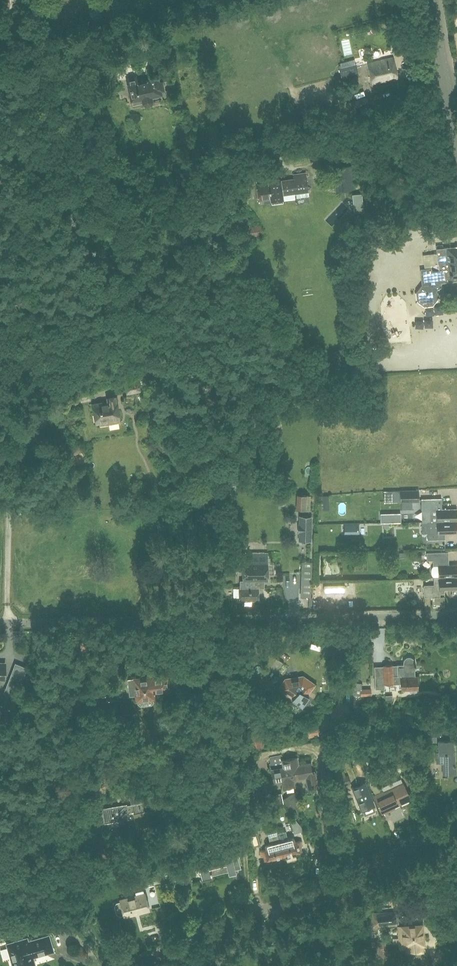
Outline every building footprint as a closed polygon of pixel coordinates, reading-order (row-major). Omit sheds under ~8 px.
[(120,0),(113,0),(111,1),(115,18),(124,16),(120,0)] [(158,0),(151,0),(153,9),(160,7),(158,0)] [(57,33),(55,20),(48,21),(50,34),(57,33)] [(5,22),(0,22),(2,39),(3,39),(3,44),(11,43),(11,36),(12,36),(11,23),(11,21),(5,22)] [(76,35),(80,52),(92,49),(88,32),(76,35)] [(373,84),(398,79),(393,58),(368,64),(373,84)] [(163,82),(168,80),(167,77),(156,79),(156,78),(148,79),(148,80),(138,82),(137,78),(128,80),(133,104),(143,102),(146,104),(151,103),(152,100),(162,98),(161,93),(162,93),(161,90),(164,89),(163,82)] [(353,189),(351,166),(334,167),(336,191),(353,189)] [(296,189),(308,188),(306,172),(293,173),(294,179),(281,181),(281,179),(269,181),(269,183),(257,184),(259,199),(271,198),(272,203),(283,202),(282,194),(297,193),(296,189)] [(362,193),(353,194),(354,203),(363,202),(362,193)] [(249,236),(262,234),(261,225),(248,227),(249,236)] [(436,288),(439,288),(441,285),(441,283),(442,282),(456,280),(456,246),(446,247),(436,248),(437,253),(423,254),(425,272),(424,272),(425,280),(422,280),(423,285),(421,285),(417,291),(418,299),(424,304),(432,303),(436,297),(435,289),(436,288)] [(141,366),(154,359),(149,348),(136,355),(141,366)] [(139,380),(125,382),(127,395),(141,392),(139,380)] [(119,419),(120,419),(116,396),(107,397),(108,401),(93,403),(96,423),(100,423),(100,425),(119,422),(119,419)] [(400,490),(384,490),(384,501),(400,501),(400,502),(419,501),(419,489),(400,489),(400,490)] [(437,521),(456,521),(456,509),(442,509),(442,497),(422,498),(422,509),(430,509),(431,521),(437,521)] [(20,513),(38,512),(38,504),(20,504),(20,513)] [(311,541),(312,515),(299,515),(299,524),(298,524),(298,532),(299,532),(298,540),(311,541)] [(437,521),(437,533),(428,533),(428,540),(445,539),(445,533),(456,533),(456,525),(456,521),(437,521)] [(427,552),(427,560),(427,578),(434,578),(456,577),(456,565),(446,565),(445,559),(445,551),(427,552)] [(243,580),(243,586),(257,586),(257,580),(266,580),(266,562),(242,562),(242,580),(243,580)] [(423,584),(423,597),(440,596),(440,594),(445,594),(444,589),(456,589),(456,577),(434,578),(434,584),(423,584)] [(324,592),(344,592),(344,582),(324,582),(324,592)] [(239,601),(258,601),(258,586),(257,586),(243,586),(239,586),(239,601)] [(311,589),(301,588),(301,596),(311,596),(311,589)] [(385,676),(375,677),(376,689),(384,689),(384,684),(402,683),(402,690),(410,690),(411,692),(416,692),(417,689),(418,689),(418,676),(415,676),(415,667),(416,667),(416,664),(415,664),(415,662),(414,660),(413,659),(411,657),(409,657),(407,658),(405,659),(404,660),(404,663),(404,665),(398,665),(398,667),(393,667),(393,665),(384,665),(385,676)] [(3,693),(15,698),(23,678),(11,673),(3,693)] [(291,678),(289,682),(286,679),(280,687),(284,689),(283,690),(293,697),(292,699),(302,706),(309,696),(307,695),(315,684),(303,676),(291,678)] [(134,680),(128,681),(130,696),(136,695),(136,702),(138,702),(138,705),(141,706),(152,705),(154,702),(154,700),(156,700),(155,692),(168,691),(167,677),(153,678),(145,679),(145,678),(141,678),(141,679),(134,680)] [(371,688),(361,688),(361,682),(352,683),(353,702),(356,702),(356,695),(371,694),(371,688)] [(340,702),(329,713),(341,724),(351,713),(340,702)] [(315,724),(317,733),(328,731),(326,722),(315,724)] [(436,739),(436,729),(421,729),(421,730),(418,730),(418,739),(421,739),(421,740),(436,739)] [(251,750),(263,748),(260,731),(248,733),(251,750)] [(440,741),(440,753),(438,753),(438,763),(444,763),(444,774),(456,774),(456,767),(454,767),(454,753),(453,753),(452,741),(440,741)] [(297,758),(284,760),(283,756),(281,755),(270,757),(270,759),(271,764),(270,764),(271,769),(272,769),(275,783),(282,781),(284,788),(294,786),(293,780),(311,776),(312,778),(316,777),(315,773),(312,773),(310,763),(298,765),(297,758)] [(220,772),(220,783),(232,783),(231,771),(220,772)] [(339,786),(350,782),(348,774),(345,775),(344,771),(335,774),(339,786)] [(383,792),(374,796),(382,814),(389,810),(390,809),(410,799),(403,784),(401,778),(381,787),(383,792)] [(353,787),(362,810),(374,806),(365,783),(353,787)] [(204,791),(193,792),(193,795),(191,796),(192,802),(200,801),(200,800),(205,799),(204,791)] [(288,795),(283,799),(291,810),(302,801),(295,792),(288,795)] [(128,818),(128,813),(134,812),(134,815),(138,828),(151,824),(151,823),(151,822),(150,818),(148,811),(144,812),(142,803),(132,804),(126,806),(126,805),(103,809),(105,822),(128,818)] [(296,819),(290,820),(293,832),(304,830),(296,819)] [(281,846),(280,840),(279,840),(277,829),(267,832),(270,842),(265,844),(266,846),(267,850),(260,852),(261,856),(264,855),(265,861),(284,856),(281,846)] [(249,835),(253,847),(261,845),(257,833),(249,835)] [(281,846),(284,856),(302,852),(301,846),(303,845),(301,839),(295,840),(294,837),(280,840),(281,846)] [(208,860),(198,862),(203,881),(212,878),(212,875),(229,871),(241,868),(237,851),(224,854),(225,858),(208,862),(208,860)] [(144,871),(146,878),(150,877),(151,884),(160,882),(155,865),(144,869),(144,871)] [(149,909),(145,893),(120,900),(116,901),(114,905),(116,913),(120,915),(123,914),(124,916),(149,909)] [(381,900),(382,908),(398,907),(398,898),(381,900)] [(398,909),(369,911),(371,927),(399,924),(398,909)] [(75,924),(72,914),(60,918),(62,925),(66,927),(75,924)] [(421,926),(399,928),(401,947),(408,947),(409,951),(421,950),(421,945),(423,945),(421,926)] [(76,933),(86,939),(88,935),(78,929),(76,933)] [(27,943),(26,940),(8,945),(14,963),(12,964),(13,965),(34,965),(32,960),(34,955),(51,950),(48,937),(27,943)]
